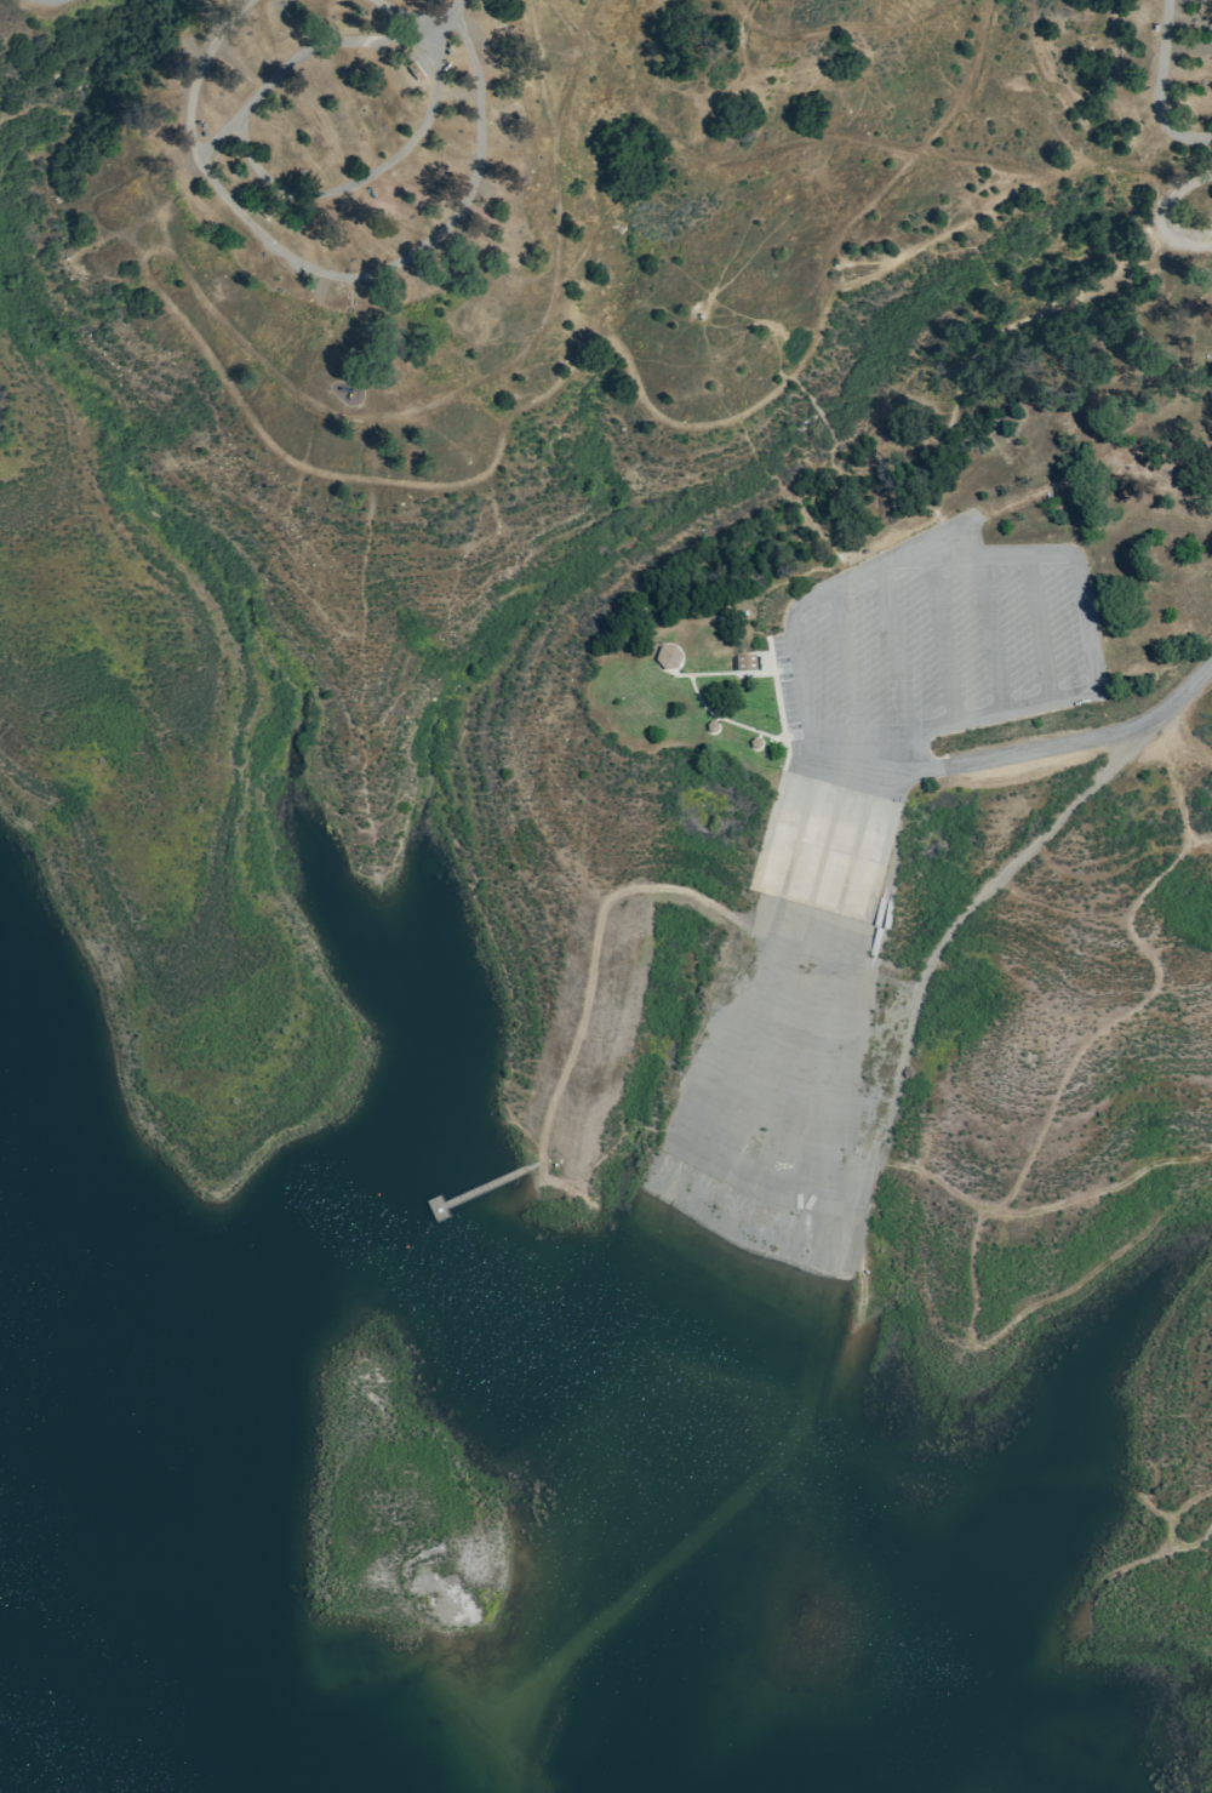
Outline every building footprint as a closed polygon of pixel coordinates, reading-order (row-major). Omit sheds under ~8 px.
[(1210,16),(1189,16),(1189,26),(1209,26),(1210,16)] [(661,647),(657,661),(665,670),(678,668),(682,656),(674,646),(661,647)] [(756,655),(737,656),(737,670),(758,669),(756,655)]
